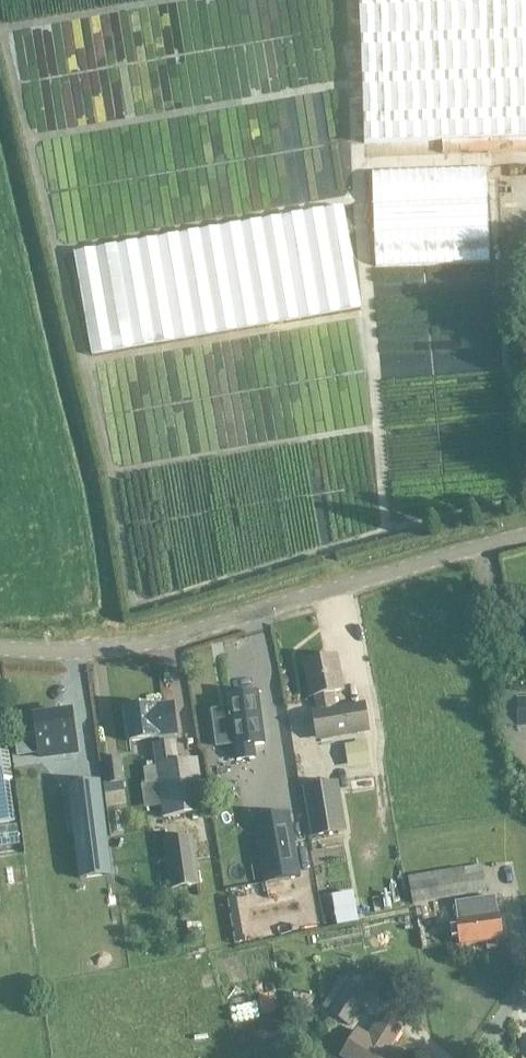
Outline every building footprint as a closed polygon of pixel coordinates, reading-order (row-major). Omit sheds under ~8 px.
[(364,143),(486,139),(487,153),(525,151),(525,0),(359,0),(364,143)] [(486,167),(372,171),(375,266),(489,262),(486,167)] [(76,253),(93,356),(362,310),(344,207),(76,253)] [(248,675),(247,637),(227,638),(229,675),(248,675)] [(312,697),(315,696),(318,712),(335,709),(332,693),(343,691),(336,658),(305,663),(312,697)] [(255,669),(255,688),(268,687),(267,668),(255,669)] [(232,727),(215,729),(217,747),(235,745),(237,761),(254,758),(253,746),(264,744),(257,693),(228,697),(232,727)] [(173,706),(154,708),(154,707),(126,710),(130,742),(161,738),(162,744),(154,745),(156,767),(144,768),(146,785),(159,783),(164,819),(206,813),(199,761),(179,763),(175,737),(177,737),(173,706)] [(336,713),(335,709),(318,712),(313,713),(314,717),(318,738),(370,729),(366,707),(336,713)] [(36,718),(39,742),(53,741),(55,755),(79,752),(76,736),(74,736),(71,714),(36,718)] [(347,764),(372,761),(368,737),(343,741),(347,764)] [(260,799),(301,798),(300,772),(294,773),(293,748),(259,749),(260,799)] [(14,821),(10,780),(12,780),(9,752),(0,754),(0,823),(14,821)] [(124,782),(120,757),(104,760),(108,784),(124,782)] [(83,878),(114,873),(102,782),(71,786),(83,878)] [(347,832),(338,784),(307,790),(316,838),(347,832)] [(254,791),(237,794),(239,809),(257,806),(254,791)] [(301,878),(289,813),(255,819),(266,884),(301,878)] [(172,889),(198,885),(191,838),(165,841),(172,889)] [(468,892),(463,865),(406,875),(410,902),(468,892)] [(354,886),(330,888),(331,920),(356,919),(354,886)] [(457,921),(456,921),(459,945),(502,939),(499,915),(498,915),(495,898),(455,903),(457,921)] [(341,977),(321,1009),(329,1013),(348,982),(341,977)] [(349,1026),(369,995),(348,982),(329,1013),(329,1014),(349,1026)] [(401,1030),(381,1018),(368,1038),(357,1031),(341,1057),(342,1057),(397,1057),(387,1052),(401,1030)]
